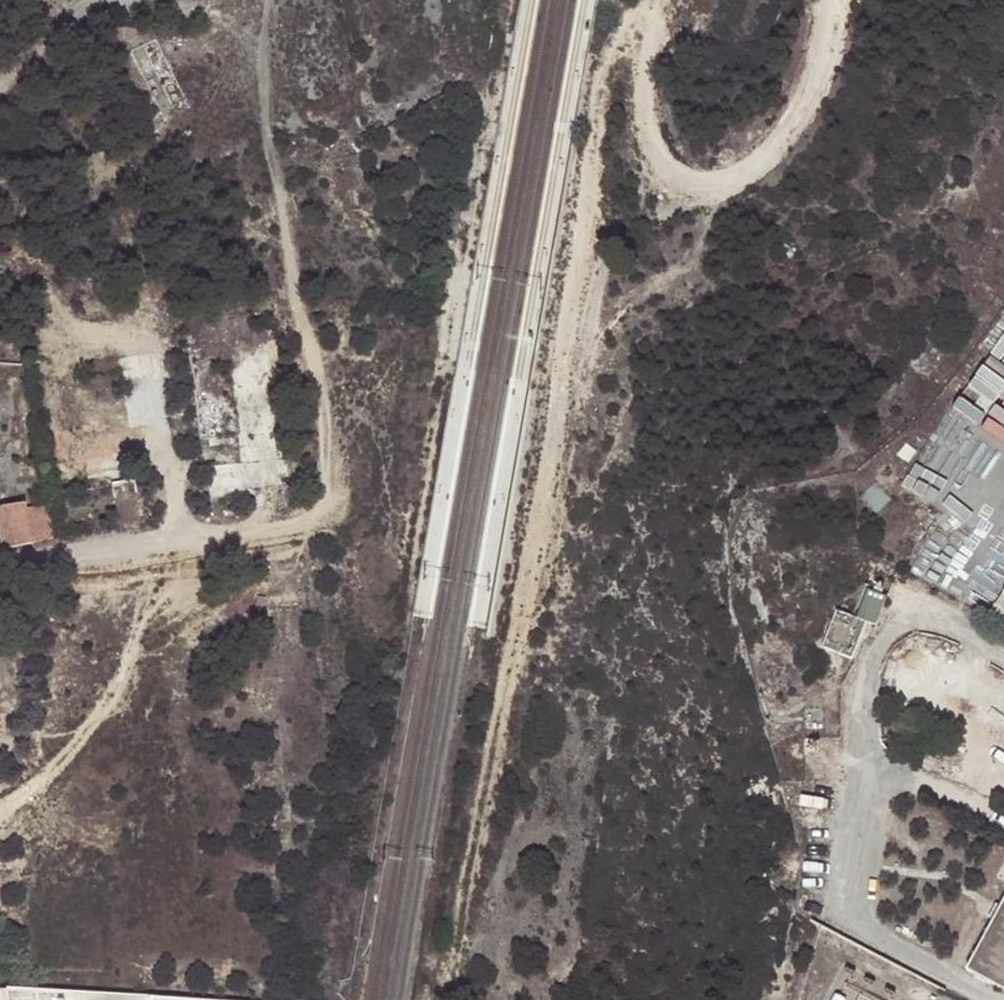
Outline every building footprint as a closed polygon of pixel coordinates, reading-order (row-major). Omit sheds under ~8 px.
[(47,504),(23,506),(23,500),(0,503),(0,542),(1,547),(53,540),(47,504)] [(1003,614),(1003,540),(975,600),(1003,614)] [(838,615),(824,652),(854,664),(869,626),(877,630),(888,602),(869,594),(858,623),(838,615)] [(964,970),(1003,991),(1003,897),(964,970)] [(117,992),(0,988),(0,999),(119,999),(117,992)] [(117,992),(119,999),(239,999),(117,992)]
